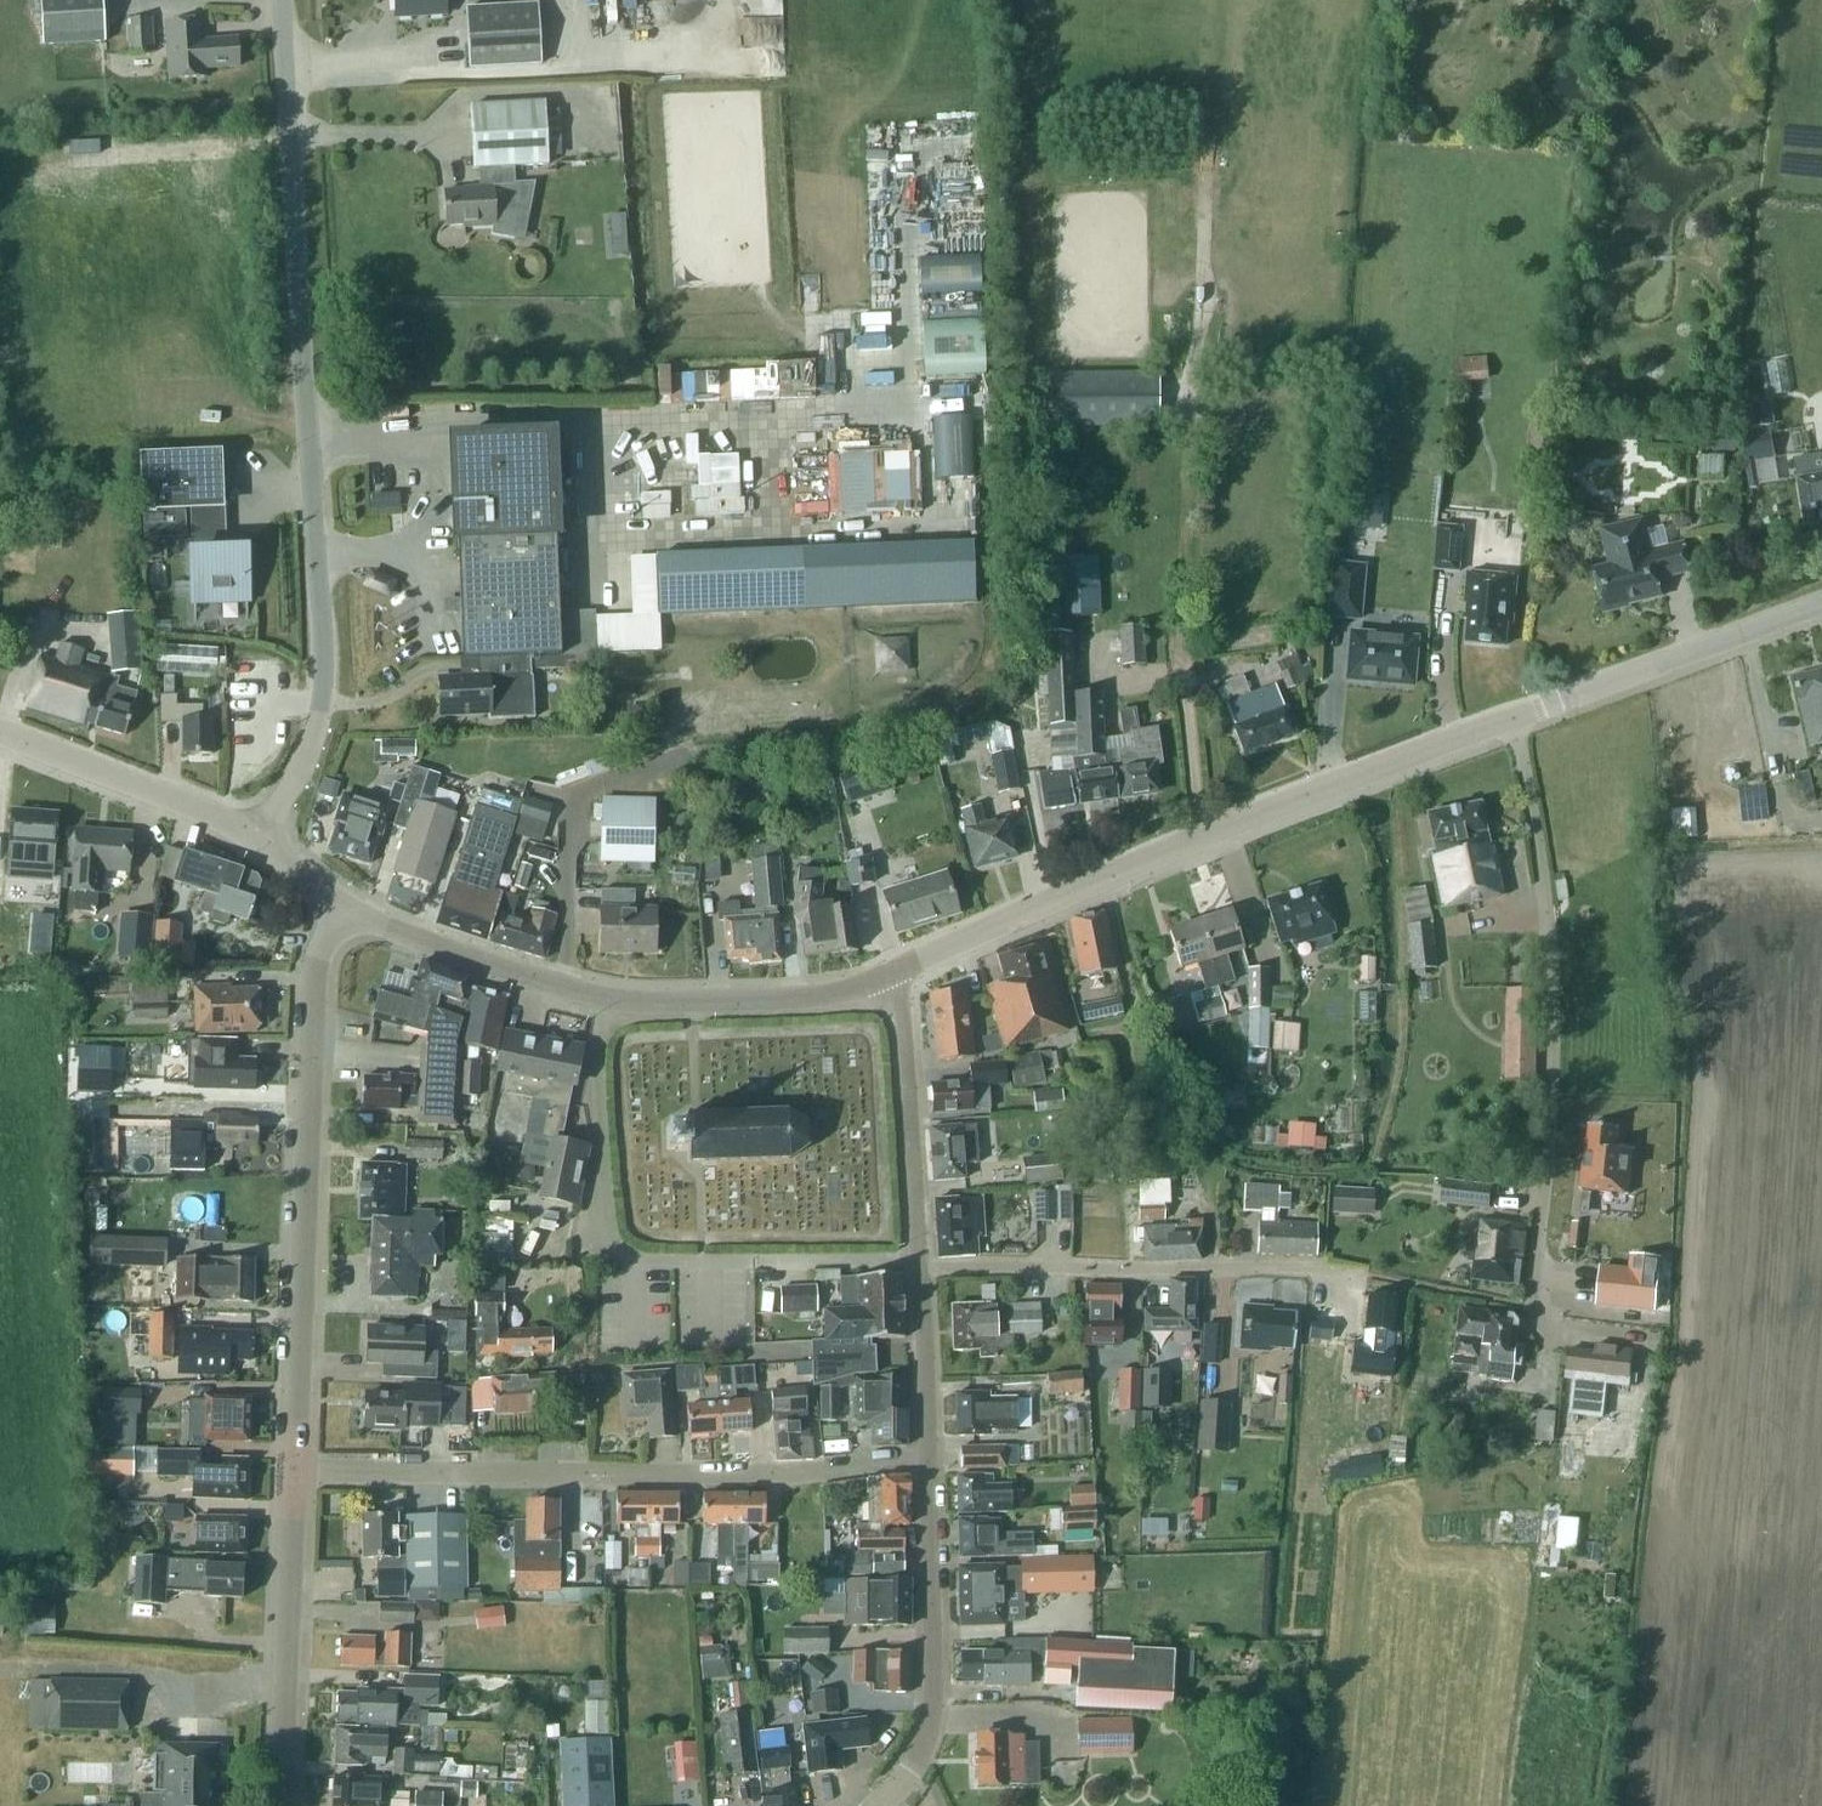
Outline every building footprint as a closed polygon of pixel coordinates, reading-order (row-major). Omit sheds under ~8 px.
[(39,46),(101,42),(99,0),(37,0),(39,46)] [(394,18),(446,15),(445,0),(393,0),(394,18)] [(536,4),(464,9),(468,69),(540,64),(536,4)] [(151,54),(150,21),(124,23),(126,56),(151,54)] [(236,67),(234,39),(198,41),(197,22),(162,24),(165,79),(201,77),(200,69),(236,67)] [(475,190),(444,191),(446,225),(463,225),(463,227),(493,226),(492,233),(514,237),(518,213),(527,215),(533,184),(513,185),(512,167),(548,166),(545,103),(469,106),(473,170),(479,169),(479,187),(475,188),(475,190)] [(98,142),(69,143),(69,156),(98,154),(98,142)] [(522,239),(527,215),(518,213),(514,237),(522,239)] [(624,279),(608,279),(608,299),(625,299),(624,279)] [(1486,355),(1455,357),(1457,380),(1488,378),(1486,355)] [(697,401),(807,398),(806,368),(696,371),(697,401)] [(1161,425),(1161,375),(1042,376),(1042,426),(1161,425)] [(1748,405),(1752,429),(1769,427),(1765,403),(1748,405)] [(1698,430),(1697,447),(1712,448),(1712,453),(1734,455),(1735,440),(1712,438),(1713,431),(1698,430)] [(1740,435),(1745,464),(1764,461),(1759,432),(1740,435)] [(460,600),(446,600),(446,611),(460,610),(461,622),(463,660),(465,660),(478,660),(518,658),(531,657),(561,655),(560,639),(559,612),(557,581),(556,540),(551,435),(452,440),(456,514),(453,514),(452,539),(455,539),(457,539),(457,544),(460,600)] [(834,513),(896,511),(894,453),(833,454),(834,513)] [(1806,525),(1821,522),(1821,454),(1795,459),(1799,479),(1798,479),(1806,525)] [(216,457),(144,460),(146,508),(218,505),(216,457)] [(1700,457),(1698,474),(1719,476),(1721,459),(1700,457)] [(398,509),(398,493),(369,494),(369,510),(398,509)] [(656,493),(641,493),(643,522),(657,522),(656,493)] [(149,516),(150,537),(184,536),(183,514),(149,516)] [(1627,601),(1658,593),(1655,580),(1689,572),(1682,544),(1652,551),(1644,518),(1601,529),(1610,567),(1594,571),(1604,613),(1629,607),(1627,601)] [(1435,569),(1459,572),(1463,528),(1439,526),(1435,569)] [(658,615),(973,604),(971,545),(656,556),(658,614),(658,615)] [(190,556),(191,556),(194,622),(196,622),(195,600),(229,599),(229,589),(244,588),(246,620),(247,620),(245,554),(246,554),(246,552),(189,555),(190,556)] [(633,615),(658,614),(656,556),(631,557),(633,615)] [(1096,557),(1054,559),(1056,599),(1098,597),(1096,557)] [(1366,564),(1332,561),(1328,617),(1361,620),(1366,564)] [(1463,619),(1468,619),(1466,642),(1505,645),(1507,623),(1512,623),(1517,577),(1467,572),(1463,619)] [(560,639),(561,655),(589,654),(597,654),(595,617),(595,610),(559,612),(560,639)] [(142,671),(137,612),(105,615),(110,673),(142,671)] [(633,615),(595,617),(597,654),(660,651),(658,615),(658,614),(633,615)] [(1121,629),(1123,665),(1143,664),(1141,628),(1121,629)] [(1350,633),(1346,680),(1411,685),(1415,639),(1350,633)] [(1075,726),(1074,695),(1070,634),(1044,635),(1050,727),(1075,726)] [(874,672),(909,671),(907,637),(873,638),(874,672)] [(40,654),(23,710),(85,729),(87,724),(123,734),(136,692),(116,686),(118,678),(112,676),(112,675),(77,665),(82,650),(58,643),(54,658),(40,654)] [(461,678),(439,679),(440,715),(489,713),(489,719),(521,718),(534,717),(534,716),(519,716),(518,677),(532,676),(531,669),(590,666),(589,654),(561,655),(531,657),(518,658),(478,660),(465,660),(466,678),(461,678)] [(1297,683),(1291,667),(1278,672),(1284,687),(1297,683)] [(1797,702),(1808,747),(1821,744),(1821,671),(1793,678),(1799,702),(1797,702)] [(519,716),(534,716),(532,676),(518,677),(519,716)] [(1233,729),(1243,755),(1294,735),(1283,708),(1282,709),(1272,685),(1248,694),(1241,677),(1222,685),(1229,702),(1225,704),(1234,728),(1233,729)] [(1016,685),(1003,697),(1013,708),(1026,697),(1016,685)] [(1074,695),(1075,726),(1076,758),(1102,756),(1102,753),(1109,753),(1116,798),(1121,798),(1156,793),(1152,767),(1161,766),(1156,728),(1138,730),(1135,709),(1118,711),(1122,736),(1102,739),(1099,693),(1074,695)] [(212,753),(211,719),(201,720),(200,705),(174,706),(173,696),(158,696),(159,723),(182,722),(183,754),(212,753)] [(637,706),(638,723),(648,722),(646,705),(637,706)] [(378,742),(378,757),(389,757),(389,763),(397,763),(397,757),(414,758),(414,742),(378,742)] [(1017,788),(1010,750),(989,754),(997,792),(1017,788)] [(1067,769),(1068,771),(1039,775),(1044,809),(1073,805),(1071,797),(1079,796),(1080,804),(1116,798),(1109,753),(1102,753),(1102,756),(1076,758),(1073,758),(1075,768),(1067,769)] [(838,776),(847,805),(894,790),(885,762),(838,776)] [(412,767),(394,825),(407,829),(397,862),(435,874),(454,813),(418,802),(427,772),(412,767)] [(324,788),(321,796),(334,800),(339,784),(326,780),(324,788)] [(493,891),(516,817),(521,801),(482,789),(477,806),(476,805),(454,876),(493,891)] [(329,850),(370,863),(381,826),(382,826),(386,827),(392,806),(368,799),(366,806),(342,798),(342,796),(341,796),(332,825),(333,826),(334,823),(337,824),(329,850)] [(526,797),(520,815),(547,824),(553,806),(526,797)] [(654,802),(604,801),(603,861),(653,862),(654,802)] [(1488,843),(1479,802),(1426,814),(1433,847),(1426,849),(1439,909),(1506,895),(1494,842),(1488,843)] [(1008,817),(983,824),(978,808),(962,813),(965,822),(963,822),(964,829),(963,829),(974,867),(991,863),(991,862),(1015,855),(1011,840),(1014,839),(1008,817)] [(1695,809),(1671,811),(1673,840),(1697,839),(1695,809)] [(9,849),(7,874),(52,877),(53,857),(54,852),(56,814),(12,811),(9,849)] [(76,868),(73,912),(96,913),(97,893),(100,894),(101,869),(130,871),(132,833),(75,830),(72,868),(76,868)] [(717,922),(723,922),(726,960),(748,959),(749,965),(780,962),(776,909),(783,908),(778,846),(750,849),(755,911),(738,913),(737,903),(716,905),(717,922)] [(247,922),(248,918),(253,915),(255,908),(252,903),(259,883),(255,876),(242,872),(242,871),(183,852),(173,883),(204,893),(198,912),(212,917),(212,918),(213,921),(222,924),(225,922),(227,915),(247,922)] [(720,874),(718,857),(704,858),(705,875),(720,874)] [(851,884),(871,881),(868,861),(848,864),(851,884)] [(521,864),(514,887),(523,890),(530,867),(521,864)] [(802,928),(804,956),(831,952),(831,954),(853,952),(846,905),(828,908),(828,904),(820,905),(822,878),(827,878),(828,872),(797,869),(792,917),(802,928)] [(881,893),(895,934),(956,914),(943,874),(881,893)] [(451,875),(435,925),(488,942),(503,894),(493,891),(454,876),(451,875)] [(1564,880),(1554,882),(1557,901),(1567,899),(1564,880)] [(1334,933),(1319,884),(1265,901),(1279,943),(1290,940),(1292,946),(1312,940),(1316,950),(1334,944),(1331,934),(1334,933)] [(1399,891),(1406,925),(1403,925),(1408,968),(1433,966),(1428,922),(1429,922),(1422,886),(1399,891)] [(599,952),(654,952),(654,911),(633,911),(633,889),(600,889),(599,952)] [(513,915),(518,898),(504,894),(488,944),(516,952),(525,919),(513,915)] [(533,909),(532,908),(528,920),(525,919),(516,952),(544,960),(554,915),(546,913),(548,906),(535,902),(533,909)] [(26,917),(41,918),(42,908),(26,907),(26,917)] [(1115,968),(1101,909),(1069,920),(1082,976),(1115,968)] [(1199,921),(1220,985),(1234,980),(1226,954),(1242,949),(1230,911),(1199,921)] [(150,960),(153,917),(122,914),(119,958),(150,960)] [(178,962),(181,923),(156,921),(153,960),(178,962)] [(1220,985),(1199,921),(1168,931),(1181,969),(1196,964),(1204,989),(1220,985)] [(1005,982),(985,987),(1002,1049),(1066,1031),(1048,965),(1044,966),(1038,946),(1031,949),(998,958),(1005,982)] [(1356,980),(1372,981),(1372,957),(1356,956),(1356,980)] [(457,1096),(459,1062),(460,1048),(452,1048),(473,979),(419,963),(413,981),(410,980),(405,996),(381,989),(372,1019),(426,1035),(425,1048),(420,1048),(416,1124),(455,1126),(457,1096)] [(1267,1049),(1268,1028),(1268,1008),(1270,977),(1268,977),(1268,969),(1246,969),(1247,1010),(1249,1010),(1249,1028),(1248,1048),(1267,1049)] [(194,986),(195,1033),(255,1031),(255,1028),(258,1028),(257,988),(229,989),(228,985),(194,986)] [(460,1043),(496,1050),(506,996),(470,989),(460,1043)] [(934,993),(928,994),(936,1062),(972,1057),(963,989),(934,993)] [(1220,997),(1192,1005),(1197,1025),(1225,1017),(1220,997)] [(1080,1006),(1082,1022),(1122,1014),(1118,998),(1080,1006)] [(166,1004),(149,1005),(150,1017),(167,1016),(166,1004)] [(1503,1060),(1536,1060),(1537,1013),(1504,1012),(1503,1060)] [(1298,1024),(1290,1023),(1274,1021),(1271,1050),(1297,1052),(1298,1024)] [(505,1032),(498,1070),(508,1072),(504,1093),(532,1098),(518,1164),(545,1170),(540,1198),(576,1205),(587,1148),(560,1143),(570,1086),(574,1086),(581,1047),(505,1032)] [(186,1040),(185,1085),(217,1086),(217,1089),(253,1090),(253,1083),(256,1084),(257,1072),(254,1072),(254,1060),(233,1060),(234,1041),(211,1040),(186,1040)] [(1031,1053),(1006,1059),(1013,1089),(1031,1085),(1044,1082),(1041,1072),(1052,1070),(1049,1053),(1048,1051),(1037,1053),(1037,1052),(1031,1053)] [(1059,1051),(1049,1053),(1052,1070),(1062,1068),(1059,1051)] [(459,1062),(457,1096),(475,1097),(478,1064),(459,1062)] [(970,1081),(930,1084),(932,1113),(989,1109),(987,1086),(1005,1084),(1003,1062),(968,1065),(970,1081)] [(362,1076),(362,1108),(398,1109),(398,1107),(408,1107),(408,1095),(414,1096),(414,1075),(387,1074),(387,1076),(362,1076)] [(1047,1092),(1045,1092),(1047,1110),(1050,1109),(1062,1108),(1060,1090),(1047,1092)] [(74,1105),(78,1173),(111,1171),(107,1103),(74,1105)] [(787,1111),(685,1114),(685,1127),(665,1128),(666,1150),(685,1149),(686,1161),(789,1158),(805,1147),(805,1121),(787,1111)] [(171,1122),(170,1170),(203,1170),(203,1150),(217,1150),(217,1145),(231,1145),(231,1142),(255,1142),(255,1119),(238,1119),(238,1114),(216,1114),(216,1115),(202,1114),(202,1123),(171,1122)] [(1287,1137),(1275,1136),(1274,1146),(1323,1149),(1324,1139),(1313,1139),(1314,1124),(1288,1122),(1287,1137)] [(975,1124),(968,1125),(928,1128),(932,1180),(963,1178),(962,1164),(978,1163),(975,1124)] [(1615,1147),(1617,1127),(1589,1124),(1587,1140),(1585,1140),(1580,1189),(1582,1190),(1591,1191),(1628,1195),(1633,1149),(1615,1147)] [(406,1141),(405,1158),(440,1159),(441,1142),(406,1141)] [(1523,1144),(1512,1153),(1524,1167),(1535,1158),(1523,1144)] [(1117,1151),(1104,1152),(1105,1167),(1118,1166),(1117,1151)] [(1021,1158),(1024,1184),(1062,1181),(1062,1184),(1073,1183),(1070,1154),(1021,1158)] [(371,1220),(371,1219),(402,1220),(403,1165),(359,1164),(358,1219),(371,1220)] [(1094,1169),(1093,1181),(1110,1182),(1110,1170),(1094,1169)] [(1440,1204),(1490,1210),(1494,1186),(1443,1179),(1440,1204)] [(1138,1203),(1137,1203),(1138,1220),(1163,1220),(1162,1203),(1167,1202),(1167,1181),(1138,1181),(1138,1203)] [(1260,1212),(1260,1220),(1259,1220),(1257,1252),(1314,1255),(1315,1223),(1278,1221),(1278,1212),(1277,1212),(1278,1187),(1244,1184),(1242,1211),(1260,1212)] [(1331,1213),(1372,1216),(1374,1190),(1332,1187),(1331,1213)] [(1582,1190),(1580,1205),(1589,1206),(1591,1191),(1582,1190)] [(1033,1193),(1034,1222),(1055,1221),(1054,1192),(1033,1193)] [(933,1200),(936,1257),(972,1255),(971,1237),(979,1237),(977,1197),(933,1200)] [(430,1211),(411,1210),(411,1220),(402,1220),(371,1219),(371,1220),(369,1298),(403,1299),(403,1298),(414,1298),(415,1277),(417,1277),(417,1266),(431,1267),(431,1256),(439,1256),(440,1221),(430,1220),(430,1211)] [(1473,1280),(1519,1285),(1527,1217),(1513,1215),(1512,1226),(1474,1222),(1469,1263),(1475,1264),(1473,1280)] [(1141,1242),(1142,1261),(1198,1259),(1202,1225),(1201,1219),(1186,1219),(1185,1225),(1141,1226),(1141,1229),(1133,1229),(1133,1242),(1141,1242)] [(195,1244),(223,1244),(224,1231),(195,1230),(195,1244)] [(476,1261),(510,1261),(510,1234),(476,1234),(476,1261)] [(1600,1267),(1596,1304),(1655,1310),(1661,1259),(1631,1256),(1629,1270),(1600,1267)] [(216,1301),(250,1302),(251,1260),(216,1259),(216,1264),(210,1264),(210,1259),(176,1258),(174,1300),(209,1301),(209,1299),(216,1299),(216,1301)] [(124,1270),(124,1299),(150,1300),(151,1284),(151,1271),(124,1270)] [(468,1292),(504,1292),(504,1272),(469,1272),(468,1292)] [(870,1347),(870,1339),(902,1338),(899,1275),(838,1278),(839,1298),(839,1309),(822,1310),(823,1341),(810,1341),(812,1386),(856,1374),(876,1373),(875,1346),(870,1347)] [(1144,1311),(1144,1332),(1155,1332),(1194,1332),(1194,1315),(1194,1279),(1169,1279),(1169,1311),(1155,1311),(1144,1311)] [(1111,1315),(1111,1311),(1119,1311),(1119,1285),(1084,1285),(1083,1311),(1087,1311),(1087,1315),(1084,1315),(1084,1345),(1118,1345),(1118,1315),(1111,1315)] [(779,1287),(780,1313),(817,1311),(816,1286),(779,1287)] [(1350,1343),(1347,1372),(1392,1377),(1395,1346),(1397,1346),(1399,1347),(1401,1333),(1394,1333),(1397,1297),(1368,1294),(1363,1345),(1350,1343)] [(496,1354),(497,1357),(530,1356),(530,1352),(549,1351),(549,1329),(500,1331),(500,1315),(502,1316),(501,1295),(474,1296),(475,1354),(496,1354)] [(1009,1304),(1009,1313),(1006,1313),(1006,1317),(993,1317),(993,1304),(950,1305),(951,1350),(977,1349),(977,1357),(994,1356),(994,1339),(996,1339),(996,1335),(1007,1335),(1007,1334),(1041,1333),(1040,1304),(1009,1304)] [(1270,1311),(1270,1307),(1241,1304),(1238,1348),(1267,1350),(1267,1346),(1292,1348),(1295,1313),(1270,1311)] [(1461,1308),(1453,1370),(1488,1375),(1488,1378),(1511,1382),(1514,1364),(1520,1365),(1523,1346),(1517,1345),(1514,1345),(1515,1339),(1518,1339),(1520,1323),(1515,1316),(1461,1308)] [(130,1314),(130,1331),(141,1331),(148,1331),(148,1321),(148,1314),(130,1314)] [(148,1331),(148,1357),(148,1359),(171,1359),(172,1315),(148,1314),(148,1321),(148,1331)] [(249,1333),(211,1332),(211,1328),(178,1327),(176,1375),(225,1377),(226,1360),(248,1361),(249,1333)] [(367,1328),(365,1362),(395,1363),(394,1377),(435,1379),(436,1353),(422,1352),(423,1330),(367,1328)] [(1569,1350),(1566,1379),(1573,1380),(1569,1414),(1603,1418),(1607,1383),(1628,1386),(1631,1350),(1616,1348),(1616,1347),(1595,1345),(1594,1353),(1569,1350)] [(676,1392),(699,1391),(700,1405),(686,1406),(688,1436),(719,1434),(717,1403),(715,1385),(714,1368),(702,1369),(702,1366),(674,1368),(676,1392)] [(754,1387),(753,1366),(714,1368),(715,1385),(717,1403),(719,1434),(750,1431),(748,1401),(736,1402),(735,1389),(754,1387)] [(1138,1412),(1139,1371),(1118,1370),(1117,1411),(1138,1412)] [(605,1371),(589,1372),(590,1383),(605,1382),(605,1371)] [(1142,1408),(1164,1408),(1165,1372),(1143,1371),(1142,1408)] [(666,1372),(619,1376),(622,1419),(646,1418),(647,1439),(671,1437),(666,1372)] [(1045,1375),(1046,1394),(1081,1392),(1080,1373),(1045,1375)] [(554,1374),(531,1376),(498,1378),(499,1386),(490,1386),(492,1414),(534,1411),(534,1400),(555,1398),(554,1374)] [(1279,1375),(1278,1404),(1290,1405),(1291,1376),(1279,1375)] [(875,1378),(854,1378),(854,1422),(869,1422),(869,1447),(903,1447),(903,1409),(901,1409),(901,1377),(875,1377),(875,1378)] [(472,1381),(473,1403),(491,1402),(490,1380),(472,1381)] [(449,1387),(404,1385),(403,1397),(364,1395),(362,1428),(403,1429),(403,1425),(448,1427),(449,1387)] [(818,1387),(819,1422),(839,1421),(838,1386),(818,1387)] [(111,1413),(137,1414),(138,1389),(92,1388),(90,1436),(110,1437),(111,1413)] [(769,1392),(775,1463),(812,1460),(811,1439),(808,1438),(804,1389),(769,1392)] [(989,1430),(1015,1429),(1015,1398),(988,1398),(988,1393),(955,1394),(955,1436),(989,1436),(989,1430)] [(229,1398),(204,1398),(203,1442),(225,1442),(225,1443),(247,1443),(248,1398),(229,1398)] [(1200,1401),(1197,1450),(1226,1452),(1229,1403),(1200,1401)] [(1539,1440),(1556,1441),(1558,1412),(1542,1411),(1539,1440)] [(1006,1448),(1006,1446),(958,1448),(958,1469),(1018,1467),(1017,1448),(1006,1448)] [(94,1476),(132,1476),(133,1450),(94,1449),(94,1476)] [(192,1497),(219,1498),(219,1500),(244,1501),(245,1459),(221,1459),(220,1470),(198,1469),(198,1451),(156,1450),(156,1477),(193,1477),(192,1497)] [(1341,1466),(1342,1477),(1374,1476),(1373,1464),(1341,1466)] [(991,1475),(956,1476),(957,1514),(982,1513),(982,1512),(1010,1511),(1009,1485),(991,1486),(991,1475)] [(855,1526),(856,1551),(869,1551),(903,1551),(903,1531),(880,1531),(880,1525),(906,1524),(906,1521),(908,1518),(908,1510),(906,1509),(906,1497),(908,1493),(908,1481),(903,1478),(866,1479),(866,1526),(855,1526)] [(1093,1486),(1068,1487),(1070,1506),(1094,1505),(1093,1486)] [(633,1525),(633,1539),(633,1556),(645,1556),(645,1539),(646,1495),(614,1495),(614,1525),(633,1525)] [(677,1495),(646,1495),(645,1539),(645,1556),(648,1556),(648,1568),(662,1568),(662,1555),(659,1555),(659,1525),(677,1525),(677,1495)] [(717,1557),(732,1557),(733,1495),(701,1495),(701,1525),(717,1525),(717,1557)] [(746,1582),(746,1525),(764,1526),(764,1496),(733,1495),(732,1557),(732,1582),(746,1582)] [(1194,1519),(1206,1520),(1207,1500),(1195,1499),(1194,1519)] [(514,1543),(516,1543),(516,1560),(514,1560),(514,1593),(558,1593),(558,1560),(556,1560),(556,1543),(557,1543),(557,1503),(526,1503),(526,1522),(514,1522),(514,1543)] [(826,1503),(825,1517),(850,1518),(850,1504),(826,1503)] [(1061,1532),(1094,1530),(1093,1507),(1060,1509),(1061,1532)] [(1100,1507),(1093,1507),(1094,1530),(1102,1530),(1100,1507)] [(405,1589),(406,1589),(464,1588),(464,1515),(404,1516),(404,1557),(405,1589)] [(362,1559),(382,1558),(382,1570),(377,1570),(377,1597),(406,1596),(406,1589),(405,1589),(404,1557),(396,1557),(395,1517),(362,1517),(362,1559)] [(1140,1541),(1179,1542),(1179,1517),(1140,1517),(1140,1541)] [(194,1553),(243,1555),(244,1519),(211,1518),(195,1518),(194,1553)] [(1563,1518),(1560,1548),(1582,1549),(1584,1519),(1563,1518)] [(1030,1534),(998,1535),(998,1520),(957,1521),(958,1557),(1030,1555),(1030,1534)] [(692,1545),(692,1560),(701,1560),(702,1545),(692,1545)] [(827,1557),(827,1574),(870,1574),(870,1552),(846,1552),(846,1557),(827,1557)] [(871,1556),(872,1574),(902,1573),(902,1556),(871,1556)] [(206,1561),(135,1558),(133,1604),(162,1605),(163,1591),(203,1593),(202,1597),(240,1599),(241,1567),(206,1565),(206,1561)] [(1020,1587),(1020,1594),(1092,1592),(1091,1558),(1019,1560),(1019,1568),(1002,1568),(1002,1565),(958,1566),(959,1627),(1003,1626),(1002,1588),(1020,1587)] [(701,1565),(690,1565),(690,1584),(701,1584),(701,1565)] [(778,1565),(763,1565),(763,1580),(777,1581),(778,1565)] [(673,1577),(673,1587),(687,1587),(687,1577),(673,1577)] [(880,1627),(909,1627),(909,1581),(880,1581),(880,1584),(876,1584),(876,1581),(861,1581),(843,1580),(843,1627),(875,1627),(876,1622),(880,1622),(880,1627)] [(578,1590),(578,1604),(602,1604),(601,1590),(578,1590)] [(25,1603),(25,1620),(25,1627),(26,1640),(45,1641),(45,1603),(25,1603)] [(413,1605),(379,1604),(378,1623),(412,1625),(413,1605)] [(484,1629),(503,1627),(501,1608),(482,1610),(484,1629)] [(782,1628),(782,1655),(827,1654),(827,1628),(782,1628)] [(383,1667),(383,1668),(407,1669),(408,1634),(385,1633),(384,1643),(375,1643),(375,1639),(339,1637),(338,1666),(374,1668),(374,1667),(383,1667)] [(984,1687),(1002,1687),(1029,1688),(1029,1666),(1043,1666),(1041,1685),(1076,1687),(1075,1707),(1170,1712),(1173,1652),(1131,1650),(1131,1656),(1130,1656),(1131,1647),(1044,1641),(1044,1640),(1007,1640),(1007,1654),(1001,1654),(1001,1652),(961,1652),(961,1682),(984,1681),(984,1687)] [(727,1645),(699,1647),(702,1679),(730,1676),(727,1645)] [(881,1684),(881,1692),(908,1693),(909,1652),(853,1651),(853,1683),(881,1684)] [(1175,1651),(1174,1677),(1191,1678),(1192,1652),(1175,1651)] [(796,1660),(782,1657),(780,1667),(794,1669),(796,1660)] [(810,1658),(801,1669),(809,1676),(818,1664),(810,1658)] [(337,1692),(336,1722),(355,1722),(355,1726),(395,1727),(395,1725),(418,1726),(419,1704),(436,1704),(437,1675),(403,1674),(402,1691),(395,1691),(395,1689),(357,1687),(357,1692),(337,1692)] [(30,1681),(29,1730),(47,1730),(49,1682),(30,1681)] [(49,1682),(47,1730),(126,1732),(127,1683),(49,1682)] [(810,1693),(811,1713),(837,1711),(835,1691),(810,1693)] [(755,1772),(748,1712),(752,1711),(750,1697),(734,1699),(735,1713),(719,1715),(726,1775),(755,1772)] [(583,1732),(604,1732),(604,1700),(583,1700),(583,1732)] [(428,1714),(428,1726),(445,1726),(445,1715),(428,1714)] [(1077,1720),(1078,1756),(1132,1754),(1131,1718),(1077,1720)] [(838,1750),(867,1747),(864,1719),(801,1726),(807,1774),(841,1770),(838,1750)] [(1295,1723),(1292,1740),(1307,1742),(1309,1725),(1295,1723)] [(559,1737),(558,1725),(546,1725),(546,1737),(559,1737)] [(335,1728),(333,1765),(368,1766),(369,1764),(383,1765),(383,1758),(385,1758),(387,1730),(370,1729),(335,1728)] [(443,1730),(442,1745),(456,1746),(457,1731),(443,1730)] [(503,1730),(503,1744),(518,1744),(518,1731),(503,1730)] [(1039,1742),(1022,1742),(1022,1734),(977,1735),(977,1755),(975,1755),(975,1766),(978,1766),(978,1786),(1040,1785),(1039,1742)] [(563,1805),(611,1805),(608,1739),(560,1741),(563,1805)] [(676,1745),(678,1762),(695,1761),(693,1744),(676,1745)] [(761,1766),(757,1767),(762,1805),(796,1805),(794,1788),(790,1788),(787,1767),(789,1767),(787,1747),(759,1750),(761,1766)] [(222,1748),(155,1748),(155,1794),(142,1794),(141,1805),(222,1805),(222,1748)] [(392,1774),(411,1775),(413,1750),(393,1749),(392,1774)] [(439,1756),(413,1755),(412,1772),(439,1773),(439,1767),(439,1759),(439,1756)] [(439,1767),(439,1778),(471,1778),(471,1768),(456,1768),(455,1766),(452,1763),(451,1760),(439,1759),(439,1767)] [(474,1767),(474,1777),(493,1778),(494,1768),(474,1767)] [(377,1779),(379,1779),(332,1776),(331,1805),(376,1805),(377,1779)] [(441,1793),(441,1788),(425,1787),(425,1793),(414,1792),(413,1805),(441,1805),(441,1793)]
